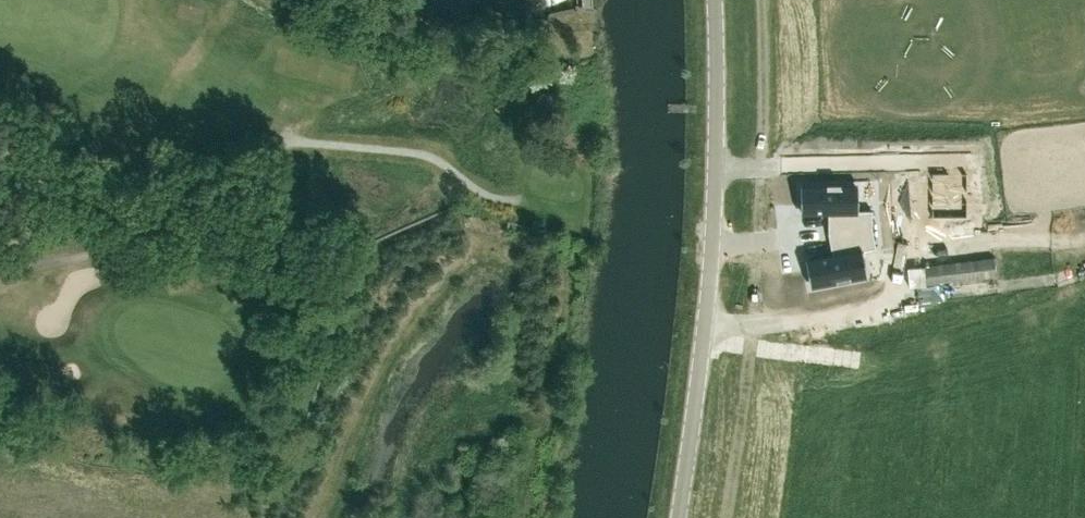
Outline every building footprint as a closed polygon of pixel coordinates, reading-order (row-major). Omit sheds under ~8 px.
[(880,172),(879,199),(892,199),(892,172),(880,172)] [(803,182),(803,209),(829,209),(829,230),(872,232),(872,212),(857,211),(859,184),(803,182)] [(831,251),(806,254),(809,281),(863,274),(860,248),(874,246),(872,232),(829,230),(831,251)] [(926,284),(996,276),(993,257),(923,265),(926,284)]
